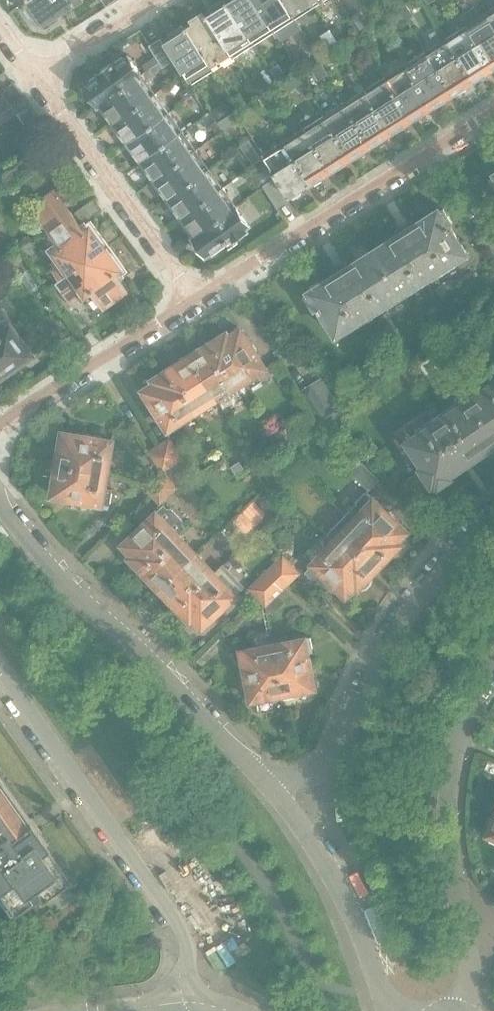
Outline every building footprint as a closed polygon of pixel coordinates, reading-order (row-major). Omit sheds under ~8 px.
[(82,0),(28,0),(26,1),(40,21),(46,23),(82,0)] [(229,3),(228,0),(225,2),(224,0),(223,0),(213,7),(216,11),(209,16),(235,56),(254,44),(229,3)] [(256,0),(233,0),(229,3),(254,44),(275,30),(256,0)] [(284,0),(256,0),(275,30),(281,40),(290,35),(284,25),(295,17),(284,0)] [(313,0),(284,0),(295,17),(316,4),(313,0)] [(405,0),(396,0),(402,8),(406,5),(408,4),(405,0)] [(382,12),(376,3),(371,6),(378,15),(382,12)] [(486,11),(481,15),(474,5),(460,14),(466,24),(476,41),(480,41),(485,49),(484,53),(493,68),(493,67),(493,24),(486,11)] [(235,56),(209,16),(207,13),(205,15),(203,13),(192,20),(195,24),(188,28),(214,69),(235,56)] [(484,53),(485,49),(480,41),(476,41),(466,24),(445,37),(456,54),(460,54),(465,62),(464,66),(473,80),(475,79),(479,80),(485,76),(486,72),(493,68),(484,53)] [(361,33),(355,25),(348,30),(353,38),(361,33)] [(214,69),(188,28),(187,26),(184,28),(183,26),(172,32),(175,37),(167,42),(193,83),(214,69)] [(464,66),(465,62),(460,54),(456,54),(445,37),(426,50),(436,67),(440,67),(445,75),(443,79),(453,93),(454,92),(459,93),(465,89),(466,85),(473,80),(464,66)] [(174,60),(162,42),(161,40),(151,46),(156,55),(161,62),(164,67),(173,61),(174,60)] [(443,79),(445,75),(440,67),(436,67),(426,50),(406,62),(416,79),(419,80),(424,88),(424,92),(432,106),(434,106),(438,106),(444,102),(445,98),(453,93),(443,79)] [(306,67),(297,54),(291,58),(300,71),(306,67)] [(151,68),(161,62),(156,55),(143,65),(147,70),(151,68)] [(103,103),(142,74),(129,56),(117,65),(115,62),(99,74),(101,76),(85,87),(99,106),(103,103)] [(328,74),(319,59),(308,66),(318,81),(328,74)] [(154,73),(164,67),(161,62),(151,68),(154,73)] [(424,92),(424,88),(419,80),(416,79),(406,62),(385,76),(395,93),(399,93),(404,101),(403,105),(412,119),(414,118),(418,119),(424,115),(425,111),(432,106),(424,92)] [(279,66),(272,70),(281,84),(286,81),(287,80),(279,66)] [(361,82),(354,70),(349,73),(356,85),(361,82)] [(304,82),(298,73),(287,80),(286,81),(292,90),(304,82)] [(116,122),(156,93),(142,74),(103,103),(107,110),(106,113),(112,121),(115,121),(116,122)] [(403,105),(404,101),(399,93),(395,93),(385,76),(364,89),(374,105),(379,106),(384,114),(382,118),(392,132),(394,130),(398,131),(404,128),(405,123),(412,119),(403,105)] [(271,89),(267,82),(255,89),(260,96),(271,89)] [(285,96),(279,86),(272,90),(278,100),(285,96)] [(382,118),(384,114),(379,106),(374,105),(364,89),(344,102),(355,118),(358,119),(364,127),(363,131),(371,144),(373,143),(377,144),(383,141),(384,136),(392,132),(382,118)] [(129,141),(169,112),(156,93),(116,122),(120,128),(120,132),(125,140),(129,140),(129,141)] [(246,105),(239,94),(232,98),(240,109),(246,105)] [(363,131),(364,127),(358,119),(355,118),(344,102),(324,114),(334,131),(338,132),(343,139),(342,143),(351,157),(353,156),(357,157),(363,153),(364,149),(371,144),(363,131)] [(218,121),(234,111),(230,105),(222,103),(211,110),(218,121)] [(223,129),(240,118),(241,118),(236,110),(218,122),(223,129)] [(143,160),(182,131),(169,112),(129,141),(134,147),(133,151),(139,158),(142,159),(143,160)] [(342,143),(343,139),(338,132),(334,131),(324,114),(304,127),(314,144),(318,145),(323,153),(322,157),(331,170),(332,169),(337,170),(343,166),(344,162),(351,157),(342,143)] [(322,157),(323,153),(318,145),(314,144),(304,127),(284,140),(294,157),(298,158),(303,165),(302,170),(310,183),(312,182),(316,183),(322,179),(323,175),(331,170),(322,157)] [(157,178),(196,150),(182,131),(143,160),(148,166),(147,170),(152,177),(156,177),(157,178)] [(302,170),(303,165),(298,158),(294,157),(284,140),(263,153),(290,196),(292,195),(296,196),(302,192),(303,188),(310,183),(302,170)] [(41,141),(27,150),(33,158),(47,148),(41,141)] [(249,141),(241,146),(248,156),(255,150),(249,141)] [(170,197),(210,169),(196,150),(157,178),(161,185),(160,188),(166,196),(169,196),(170,197)] [(184,216),(224,188),(210,169),(170,197),(175,204),(174,207),(179,215),(183,215),(184,216)] [(267,169),(258,175),(264,184),(273,178),(267,169)] [(274,178),(264,185),(278,207),(288,201),(274,178)] [(74,214),(66,203),(64,200),(55,188),(35,203),(41,212),(36,215),(48,232),(74,214)] [(197,235),(237,206),(224,188),(184,216),(188,223),(187,226),(193,234),(196,234),(197,235)] [(234,240),(248,231),(246,228),(250,225),(237,206),(197,235),(193,237),(207,256),(211,253),(213,256),(226,246),(224,243),(232,238),(234,240)] [(467,252),(449,224),(453,222),(444,209),(441,211),(439,209),(413,226),(412,224),(410,225),(410,226),(406,229),(434,273),(467,252)] [(58,282),(111,245),(95,224),(91,228),(86,221),(81,224),(75,215),(47,235),(54,244),(45,250),(58,268),(52,272),(58,282)] [(434,273),(406,229),(403,231),(402,230),(400,231),(401,233),(375,250),(402,293),(434,273)] [(23,253),(34,245),(27,236),(16,244),(23,253)] [(126,276),(121,269),(125,266),(111,245),(58,282),(56,283),(71,303),(81,296),(86,304),(96,297),(103,307),(128,290),(121,280),(126,276)] [(402,293),(375,250),(349,266),(347,265),(346,266),(346,267),(342,269),(370,313),(402,293)] [(370,313),(342,269),(338,272),(337,271),(336,272),(337,274),(310,291),(311,293),(308,295),(316,309),(320,306),(337,334),(370,313)] [(456,290),(449,279),(441,284),(448,295),(456,290)] [(448,295),(441,284),(435,288),(442,299),(448,295)] [(22,339),(24,338),(18,329),(16,330),(13,325),(14,323),(4,308),(0,311),(0,377),(12,368),(15,372),(28,363),(26,359),(29,357),(28,357),(32,354),(22,339)] [(397,328),(390,317),(379,324),(386,335),(397,328)] [(272,377),(256,353),(257,350),(254,344),(250,343),(241,329),(230,336),(228,333),(213,342),(239,384),(259,372),(265,381),(272,377)] [(244,391),(239,384),(213,342),(203,348),(199,348),(189,354),(217,398),(220,402),(224,399),(235,396),(240,394),(244,391)] [(217,398),(189,354),(180,360),(178,364),(168,371),(195,412),(217,398)] [(288,373),(279,358),(270,364),(280,378),(288,373)] [(195,412),(168,371),(154,379),(156,383),(144,390),(153,403),(152,407),(156,414),(160,414),(169,429),(195,412)] [(322,379),(312,385),(326,408),(336,401),(322,379)] [(471,398),(493,431),(493,382),(471,398)] [(316,414),(326,408),(312,385),(301,392),(316,414)] [(471,398),(445,416),(438,406),(434,409),(469,461),(493,444),(493,431),(471,398)] [(336,417),(343,413),(336,401),(326,408),(316,414),(323,426),(336,417)] [(469,461),(434,409),(430,411),(437,421),(408,441),(425,465),(422,467),(433,483),(436,482),(437,483),(438,482),(440,484),(452,476),(450,474),(463,466),(469,461)] [(107,472),(113,441),(94,437),(92,434),(85,433),(82,436),(63,432),(61,449),(57,452),(56,457),(59,462),(58,464),(107,472)] [(185,460),(171,438),(159,445),(173,465),(162,472),(168,478),(178,489),(195,477),(184,460),(185,460)] [(173,465),(159,445),(149,451),(160,469),(162,472),(173,465)] [(275,469),(265,459),(261,463),(270,473),(275,469)] [(246,471),(239,460),(230,467),(237,477),(246,471)] [(379,479),(360,462),(351,472),(369,489),(379,479)] [(107,472),(58,464),(58,466),(54,470),(53,475),(56,479),(53,496),(72,499),(74,502),(80,503),(83,501),(92,502),(92,507),(101,509),(102,504),(111,506),(113,489),(105,488),(107,472)] [(168,478),(162,472),(160,469),(143,486),(151,495),(168,478)] [(161,505),(178,489),(168,478),(151,495),(161,505)] [(281,499),(268,512),(273,517),(287,505),(281,499)] [(407,531),(396,520),(395,516),(390,511),(387,511),(374,499),(352,523),(389,556),(401,544),(398,541),(407,531)] [(143,570),(178,538),(187,529),(184,525),(184,521),(172,508),(167,508),(164,505),(144,525),(140,524),(135,529),(135,533),(121,547),(121,548),(120,553),(126,560),(131,558),(143,570)] [(389,556),(352,523),(335,542),(371,575),(378,568),(383,566),(387,563),(388,557),(389,556)] [(371,575),(335,542),(326,534),(311,550),(310,548),(305,553),(310,558),(308,559),(314,564),(312,567),(313,568),(311,570),(322,581),(327,576),(349,598),(359,588),(361,590),(367,588),(371,583),(373,577),(371,575)] [(158,591),(196,555),(178,538),(143,570),(150,577),(150,582),(158,591)] [(302,573),(283,554),(273,563),(292,583),(302,573)] [(179,607),(224,566),(223,565),(214,573),(196,555),(158,591),(166,599),(171,599),(179,607)] [(292,583),(273,563),(265,571),(275,581),(285,590),(292,583)] [(226,605),(240,590),(237,587),(233,591),(226,584),(234,577),(224,566),(179,607),(191,620),(192,624),(196,628),(200,630),(215,616),(219,616),(224,611),(226,609),(226,605)] [(258,598),(275,581),(265,571),(248,588),(258,598)] [(267,608),(279,596),(285,590),(275,581),(258,598),(253,602),(261,611),(266,606),(267,608)] [(273,614),(285,602),(279,596),(267,608),(273,614)] [(311,669),(313,666),(312,659),(309,657),(307,649),(313,648),(311,637),(290,641),(288,637),(275,639),(275,645),(284,694),(286,693),(290,695),(296,694),(299,691),(308,689),(308,690),(315,688),(318,687),(320,685),(320,682),(318,679),(316,677),(313,677),(311,669)] [(284,694),(275,645),(243,651),(238,652),(239,660),(244,659),(246,669),(244,672),(245,679),(248,681),(252,700),(268,697),(273,699),(278,698),(281,694),(284,694)] [(44,846),(46,845),(2,785),(0,786),(0,893),(12,909),(33,894),(40,905),(67,886),(70,884),(44,846)]
